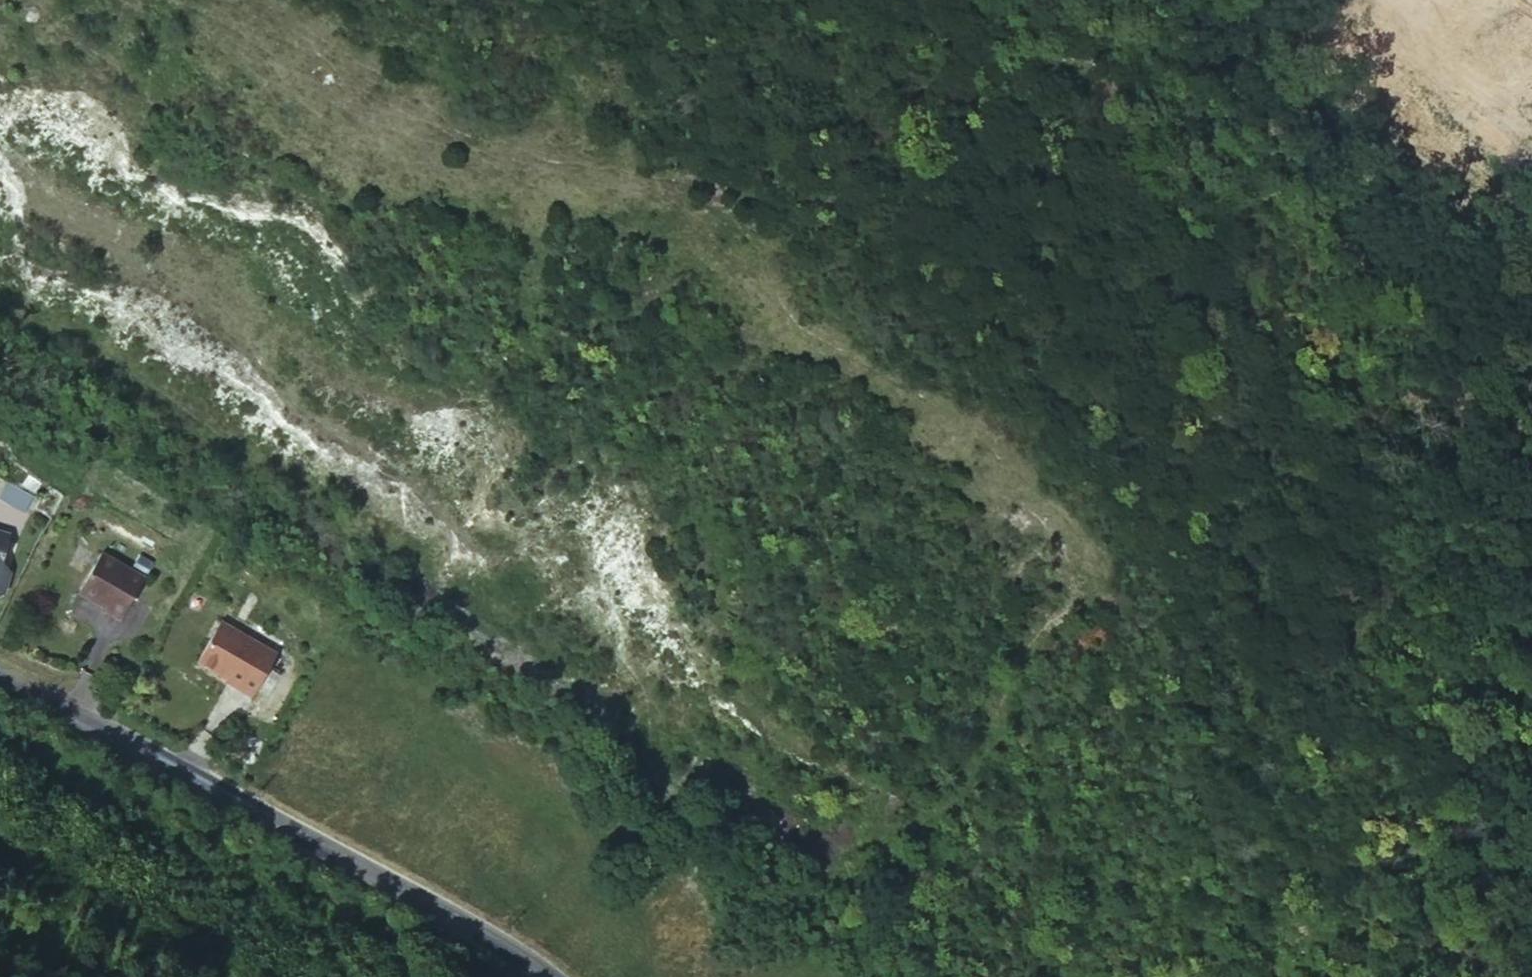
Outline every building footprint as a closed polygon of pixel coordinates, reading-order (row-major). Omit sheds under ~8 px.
[(0,529),(0,566),(11,532),(0,529)] [(87,566),(64,607),(107,632),(131,591),(87,566)] [(216,635),(193,676),(249,707),(273,667),(216,635)] [(247,771),(262,748),(248,739),(233,762),(247,771)]
